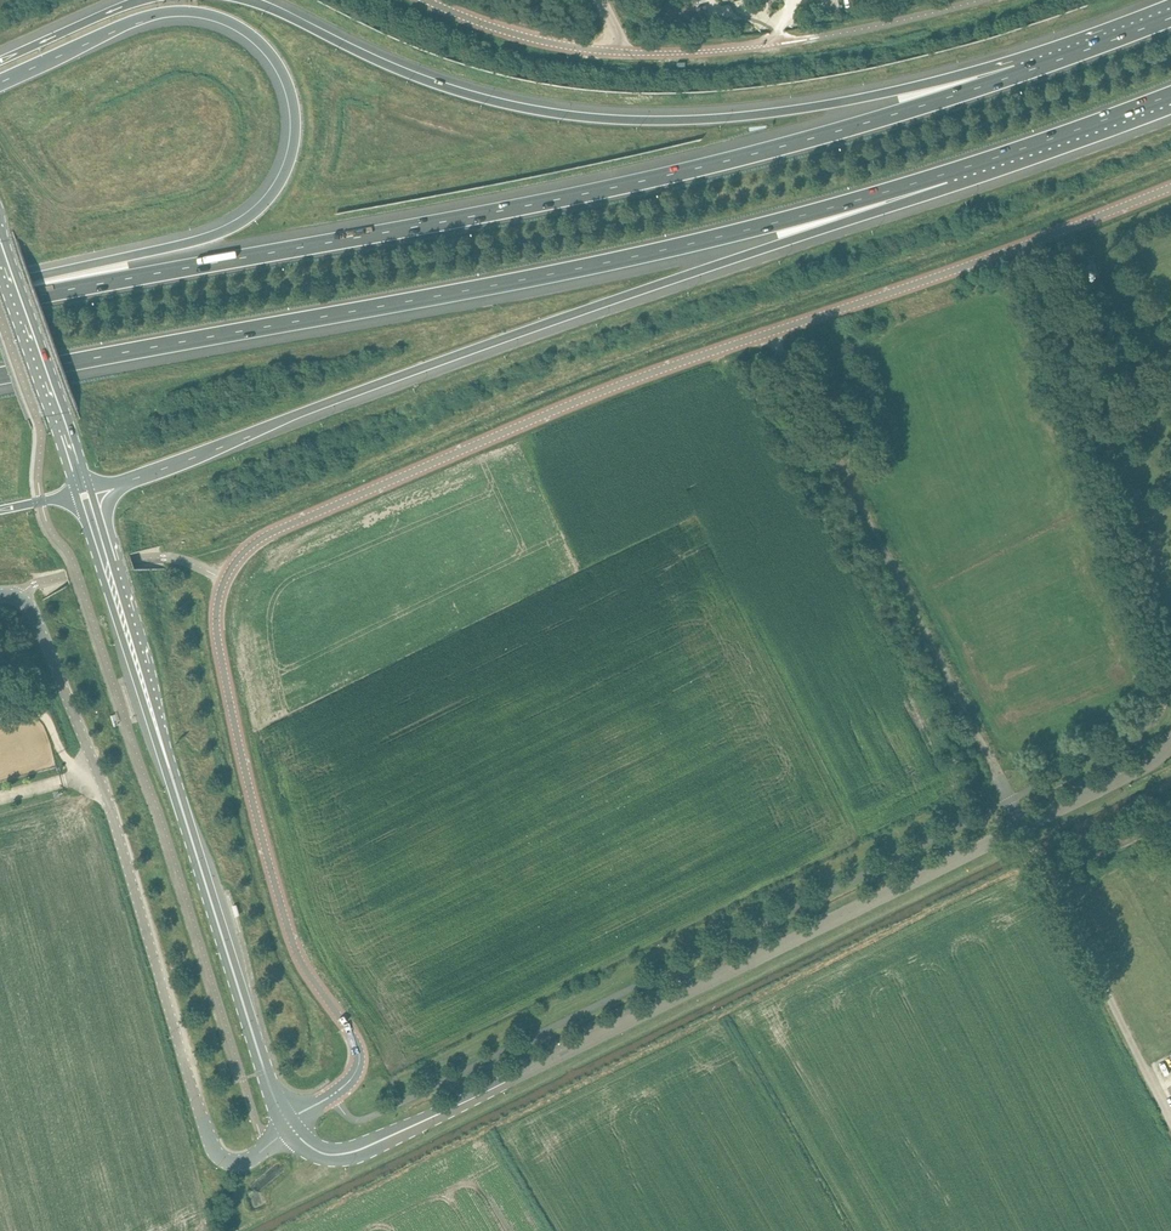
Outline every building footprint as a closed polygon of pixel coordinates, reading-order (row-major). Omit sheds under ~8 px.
[(722,19),(724,15),(705,8),(704,13),(722,19)]
